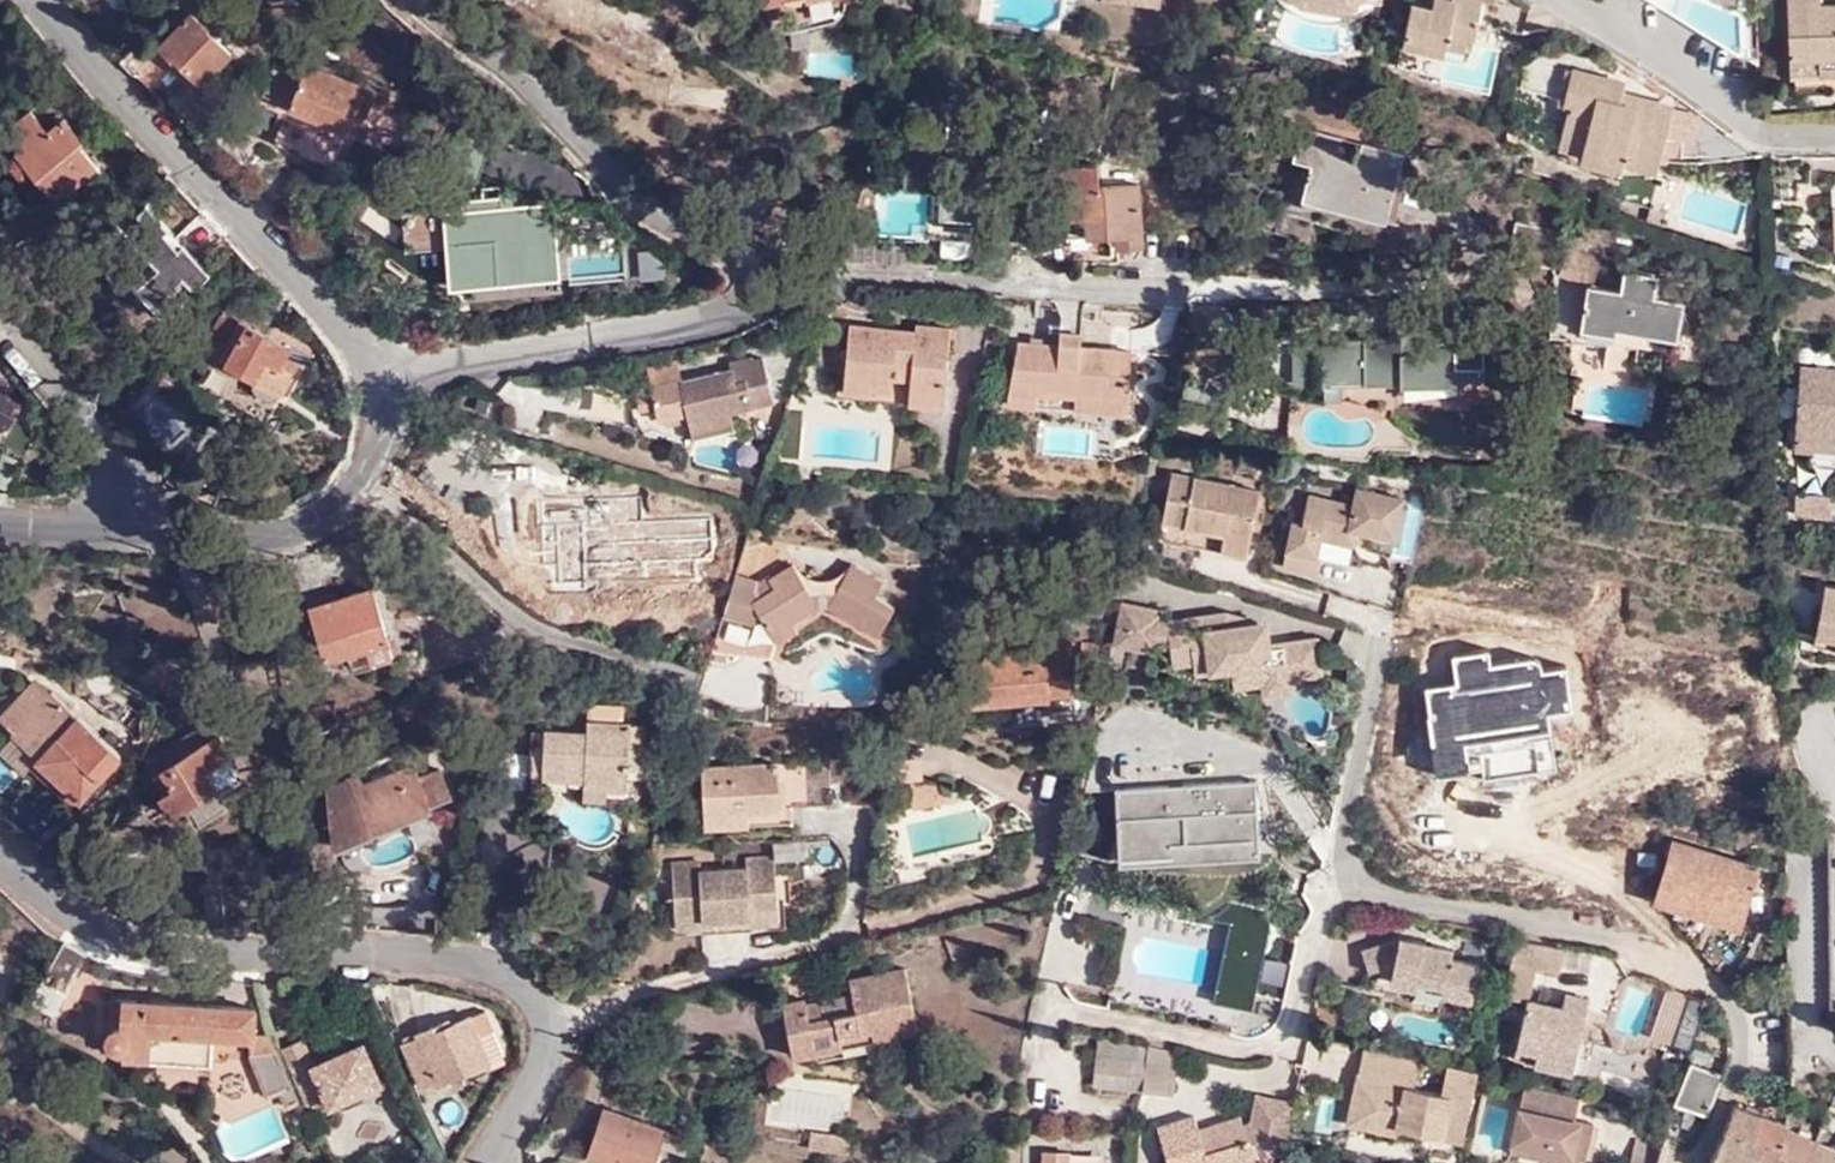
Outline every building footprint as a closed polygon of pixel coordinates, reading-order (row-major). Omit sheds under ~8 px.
[(1357,0),(1304,0),(1305,1),(1340,8),(1360,3),(1360,1),(1357,0)] [(1404,38),(1466,49),(1469,28),(1477,30),(1483,0),(1412,0),(1404,38)] [(1834,66),(1834,4),(1821,4),(1821,0),(1788,0),(1791,68),(1834,66)] [(233,51),(194,10),(161,43),(182,66),(187,62),(205,80),(233,51)] [(127,53),(139,66),(157,49),(143,35),(127,53)] [(813,52),(810,69),(841,73),(843,57),(813,52)] [(1569,97),(1576,64),(1540,56),(1534,89),(1569,97)] [(380,84),(311,57),(294,102),(352,125),(360,104),(370,108),(380,84)] [(1629,76),(1576,64),(1569,97),(1563,126),(1587,131),(1584,146),(1628,156),(1630,150),(1665,158),(1677,99),(1643,91),(1641,99),(1626,95),(1628,88),(1629,76)] [(1643,91),(1628,88),(1626,95),(1641,99),(1643,91)] [(33,108),(11,127),(20,140),(14,144),(14,159),(23,170),(37,170),(53,192),(71,178),(74,182),(98,164),(82,144),(85,141),(65,115),(49,128),(33,108)] [(277,146),(330,162),(340,130),(286,114),(277,146)] [(1359,189),(1354,205),(1388,214),(1405,150),(1367,139),(1364,149),(1323,138),(1325,128),(1304,122),(1294,156),(1313,161),(1311,169),(1309,176),(1359,189)] [(1587,131),(1563,126),(1559,140),(1584,146),(1587,131)] [(20,140),(11,127),(5,132),(14,144),(20,140)] [(1628,156),(1584,146),(1581,156),(1626,167),(1628,156)] [(1313,161),(1294,156),(1292,163),(1311,169),(1313,161)] [(1116,243),(1147,239),(1141,180),(1102,184),(1099,160),(1064,163),(1067,188),(1061,189),(1065,235),(1115,232),(1116,243)] [(1051,190),(1061,189),(1067,188),(1064,163),(1049,164),(1051,190)] [(1305,191),(1354,205),(1359,189),(1309,176),(1305,191)] [(886,216),(886,195),(876,195),(876,217),(881,216),(886,216)] [(1666,223),(1670,210),(1653,204),(1649,217),(1666,223)] [(469,271),(546,264),(542,211),(494,215),(494,230),(465,232),(469,271)] [(939,257),(971,258),(972,237),(939,236),(939,257)] [(1568,249),(1563,277),(1588,282),(1592,264),(1597,265),(1599,254),(1568,249)] [(547,279),(546,264),(469,271),(470,285),(547,279)] [(1609,324),(1608,332),(1678,344),(1686,298),(1657,293),(1660,274),(1624,268),(1621,287),(1590,281),(1583,319),(1609,324)] [(213,332),(205,347),(276,387),(296,349),(310,357),(315,348),(261,319),(256,329),(251,327),(256,320),(242,312),(238,319),(220,307),(208,329),(213,332)] [(1607,340),(1608,332),(1609,324),(1583,319),(1579,335),(1607,340)] [(933,347),(936,322),(916,320),(915,328),(914,338),(889,336),(891,325),(851,322),(844,388),(872,392),(873,388),(891,389),(892,376),(911,378),(908,401),(941,404),(946,348),(933,347)] [(949,323),(936,322),(933,347),(946,348),(952,348),(957,344),(959,329),(949,323)] [(914,338),(915,328),(891,325),(889,336),(914,338)] [(1126,408),(1130,362),(1113,362),(1114,345),(1091,344),(1091,356),(1079,355),(1080,343),(1080,328),(1060,327),(1059,341),(1043,340),(1030,339),(1012,338),(1006,399),(1126,408)] [(1323,379),(1483,378),(1485,335),(1458,335),(1458,327),(1393,327),(1393,337),(1348,336),(1348,331),(1324,331),(1323,379)] [(1091,356),(1091,344),(1080,343),(1079,355),(1091,356)] [(1113,362),(1130,362),(1131,346),(1114,345),(1113,362)] [(681,379),(653,385),(636,389),(640,409),(657,405),(660,419),(688,412),(692,429),(731,420),(730,412),(773,401),(762,358),(751,361),(751,358),(730,362),(732,367),(681,379)] [(649,369),(653,385),(681,379),(677,362),(649,369)] [(1802,366),(1796,442),(1818,444),(1817,468),(1834,469),(1834,368),(1802,366)] [(7,431),(23,405),(0,392),(8,377),(0,372),(0,427),(7,431)] [(162,401),(142,417),(169,449),(189,433),(162,401)] [(23,461),(4,452),(0,460),(0,476),(12,482),(23,461)] [(1177,461),(1166,508),(1230,524),(1226,542),(1251,548),(1265,482),(1177,461)] [(627,485),(628,491),(629,501),(616,503),(615,494),(578,501),(580,519),(599,516),(600,527),(593,529),(596,550),(651,542),(648,522),(671,519),(666,483),(654,486),(653,481),(627,485)] [(1328,523),(1337,525),(1366,533),(1368,525),(1395,531),(1404,494),(1361,483),(1357,501),(1311,489),(1305,517),(1295,515),(1285,556),(1327,566),(1331,547),(1323,546),(1328,523)] [(629,501),(628,491),(615,494),(616,503),(629,501)] [(1834,513),(1834,493),(1802,494),(1803,514),(1834,513)] [(1230,524),(1166,508),(1162,527),(1226,542),(1230,524)] [(676,547),(671,519),(648,522),(651,542),(653,550),(676,547)] [(1331,547),(1337,525),(1328,523),(1323,546),(1331,547)] [(1122,543),(1124,531),(1106,527),(1103,540),(1122,543)] [(759,580),(735,574),(712,650),(773,657),(777,641),(773,634),(795,621),(819,606),(827,604),(878,634),(896,603),(876,592),(885,577),(854,559),(845,569),(834,576),(822,578),(812,576),(803,571),(793,560),(759,580)] [(348,647),(390,635),(375,583),(309,602),(324,655),(348,647)] [(1817,637),(1834,641),(1834,585),(1829,583),(1817,637)] [(14,600),(0,591),(0,621),(3,617),(14,600)] [(1120,600),(1112,639),(1155,647),(1157,643),(1169,646),(1170,661),(1191,658),(1192,669),(1231,665),(1232,673),(1262,670),(1269,675),(1289,673),(1290,676),(1320,672),(1315,635),(1271,642),(1268,623),(1227,610),(1172,617),(1161,616),(1163,608),(1120,600)] [(773,634),(777,641),(799,629),(795,621),(773,634)] [(395,653),(390,635),(348,647),(354,665),(395,653)] [(1817,637),(1815,645),(1834,650),(1834,641),(1817,637)] [(1073,685),(1070,644),(1048,647),(1048,643),(991,647),(987,649),(983,657),(964,658),(967,699),(1049,693),(1049,687),(1073,685)] [(1291,690),(1290,676),(1289,673),(1269,675),(1262,670),(1232,673),(1233,683),(1265,679),(1267,693),(1291,690)] [(45,698),(50,692),(35,677),(29,683),(45,698)] [(50,692),(45,698),(29,683),(0,713),(0,717),(14,731),(83,797),(119,756),(50,692)] [(119,723),(133,706),(116,691),(95,693),(91,698),(119,723)] [(628,764),(640,765),(644,766),(646,722),(586,719),(586,729),(532,727),(529,769),(583,771),(583,782),(626,783),(628,764)] [(217,790),(243,775),(215,726),(204,731),(201,728),(149,756),(166,787),(160,791),(172,811),(215,786),(217,790)] [(83,797),(14,731),(0,746),(0,747),(25,771),(31,765),(73,805),(83,797)] [(360,782),(358,775),(336,784),(336,838),(366,827),(451,796),(440,768),(417,777),(411,762),(360,782)] [(780,808),(780,802),(779,780),(778,762),(703,765),(705,811),(780,808)] [(639,797),(640,765),(628,764),(626,783),(583,782),(582,794),(639,797)] [(1236,831),(1258,830),(1256,775),(1208,777),(1208,767),(1184,768),(1186,840),(1237,838),(1236,831)] [(948,800),(943,777),(910,782),(913,804),(948,800)] [(779,780),(780,802),(787,801),(786,780),(779,780)] [(791,807),(780,808),(705,811),(705,822),(793,817),(791,807)] [(632,818),(620,818),(621,825),(618,833),(631,834),(632,818)] [(1259,847),(1258,830),(1236,831),(1237,838),(1186,840),(1187,851),(1259,847)] [(1740,925),(1758,867),(1674,840),(1655,898),(1740,925)] [(722,867),(725,916),(749,915),(749,906),(776,903),(772,856),(745,858),(746,865),(722,867)] [(697,861),(671,863),(674,911),(701,909),(702,918),(725,916),(722,867),(698,869),(697,861)] [(227,925),(245,925),(247,895),(228,895),(227,925)] [(776,903),(749,906),(749,915),(725,916),(726,923),(776,919),(776,903)] [(1261,913),(1240,908),(1228,922),(1265,930),(1261,913)] [(701,909),(674,911),(675,926),(726,923),(725,916),(702,918),(701,909)] [(86,952),(64,939),(29,999),(51,1013),(86,952)] [(1436,989),(1465,996),(1471,963),(1445,957),(1446,950),(1393,940),(1351,953),(1358,978),(1375,973),(1382,975),(1381,989),(1407,996),(1409,988),(1436,994),(1436,989)] [(1531,962),(1507,956),(1500,987),(1524,993),(1531,962)] [(1243,961),(1223,957),(1218,986),(1238,989),(1243,961)] [(853,993),(823,998),(824,1008),(808,1011),(807,1002),(805,995),(783,1001),(792,1052),(815,1048),(891,1033),(918,1027),(905,966),(850,978),(853,993)] [(1561,988),(1559,1003),(1583,1009),(1586,993),(1561,988)] [(1463,1006),(1465,996),(1436,989),(1436,994),(1434,999),(1463,1006)] [(1674,1023),(1696,1031),(1707,997),(1684,991),(1674,1023)] [(1559,1003),(1524,993),(1513,1041),(1533,1046),(1531,1057),(1569,1068),(1583,1009),(1559,1003)] [(271,1039),(271,1033),(253,1033),(255,1009),(110,998),(108,1024),(108,1026),(107,1028),(107,1031),(106,1034),(106,1036),(107,1038),(108,1040),(110,1042),(111,1044),(113,1045),(117,1047),(123,1046),(123,1054),(214,1060),(214,1050),(249,1051),(268,1096),(280,1090),(287,1105),(298,1100),(274,1051),(271,1039)] [(824,1008),(823,998),(807,1002),(808,1011),(824,1008)] [(503,1051),(484,1009),(453,1024),(451,1019),(416,1034),(418,1038),(405,1043),(423,1083),(436,1078),(437,1081),(503,1051)] [(893,1042),(891,1033),(815,1048),(817,1057),(893,1042)] [(1618,1036),(1614,1048),(1627,1053),(1631,1040),(1618,1036)] [(1148,1047),(1097,1037),(1094,1083),(1142,1088),(1148,1047)] [(1533,1046),(1513,1041),(1510,1052),(1531,1057),(1533,1046)] [(380,1080),(363,1044),(311,1066),(299,1042),(281,1050),(307,1107),(327,1099),(329,1103),(380,1080)] [(1416,1057),(1359,1043),(1353,1075),(1375,1080),(1368,1114),(1396,1122),(1420,1127),(1422,1119),(1461,1129),(1474,1071),(1442,1062),(1436,1088),(1411,1082),(1416,1057)] [(1178,1053),(1148,1047),(1142,1088),(1174,1092),(1178,1053)] [(1677,1095),(1675,1101),(1706,1113),(1724,1073),(1692,1060),(1677,1095)] [(1375,1080),(1353,1075),(1342,1118),(1394,1132),(1396,1122),(1368,1114),(1375,1080)] [(849,1121),(846,1081),(772,1086),(775,1126),(849,1121)] [(1573,1119),(1578,1096),(1521,1081),(1509,1136),(1565,1152),(1569,1134),(1573,1119)] [(1283,1133),(1285,1133),(1291,1099),(1254,1091),(1249,1119),(1243,1121),(1241,1113),(1199,1125),(1194,1112),(1158,1122),(1170,1162),(1248,1162),(1254,1161),(1254,1162),(1279,1162),(1283,1133)] [(1782,1122),(1736,1101),(1711,1162),(1753,1162),(1763,1140),(1773,1145),(1782,1122)] [(665,1125),(604,1105),(588,1152),(624,1162),(653,1162),(657,1148),(659,1142),(665,1125)] [(1459,1138),(1461,1129),(1422,1119),(1420,1127),(1459,1138)] [(1590,1123),(1573,1119),(1569,1134),(1586,1140),(1590,1123)] [(1800,1130),(1782,1122),(1773,1145),(1783,1149),(1790,1152),(1800,1130)] [(691,1134),(665,1125),(659,1142),(685,1151),(691,1134)] [(849,1151),(852,1132),(810,1126),(808,1146),(849,1151)] [(1816,1137),(1800,1130),(1790,1152),(1807,1159),(1816,1137)] [(1563,1161),(1573,1162),(1580,1162),(1586,1140),(1569,1134),(1565,1152),(1563,1161)] [(1565,1152),(1509,1136),(1507,1147),(1563,1161),(1565,1152)] [(1816,1137),(1807,1159),(1816,1162),(1834,1162),(1834,1146),(1816,1137)] [(1773,1145),(1763,1140),(1753,1162),(1776,1162),(1783,1149),(1773,1145)] [(663,1150),(657,1148),(653,1162),(659,1162),(663,1150)] [(1071,1150),(1042,1148),(1041,1162),(1070,1162),(1071,1150)] [(1776,1162),(1806,1162),(1807,1159),(1790,1152),(1783,1149),(1776,1162)]
